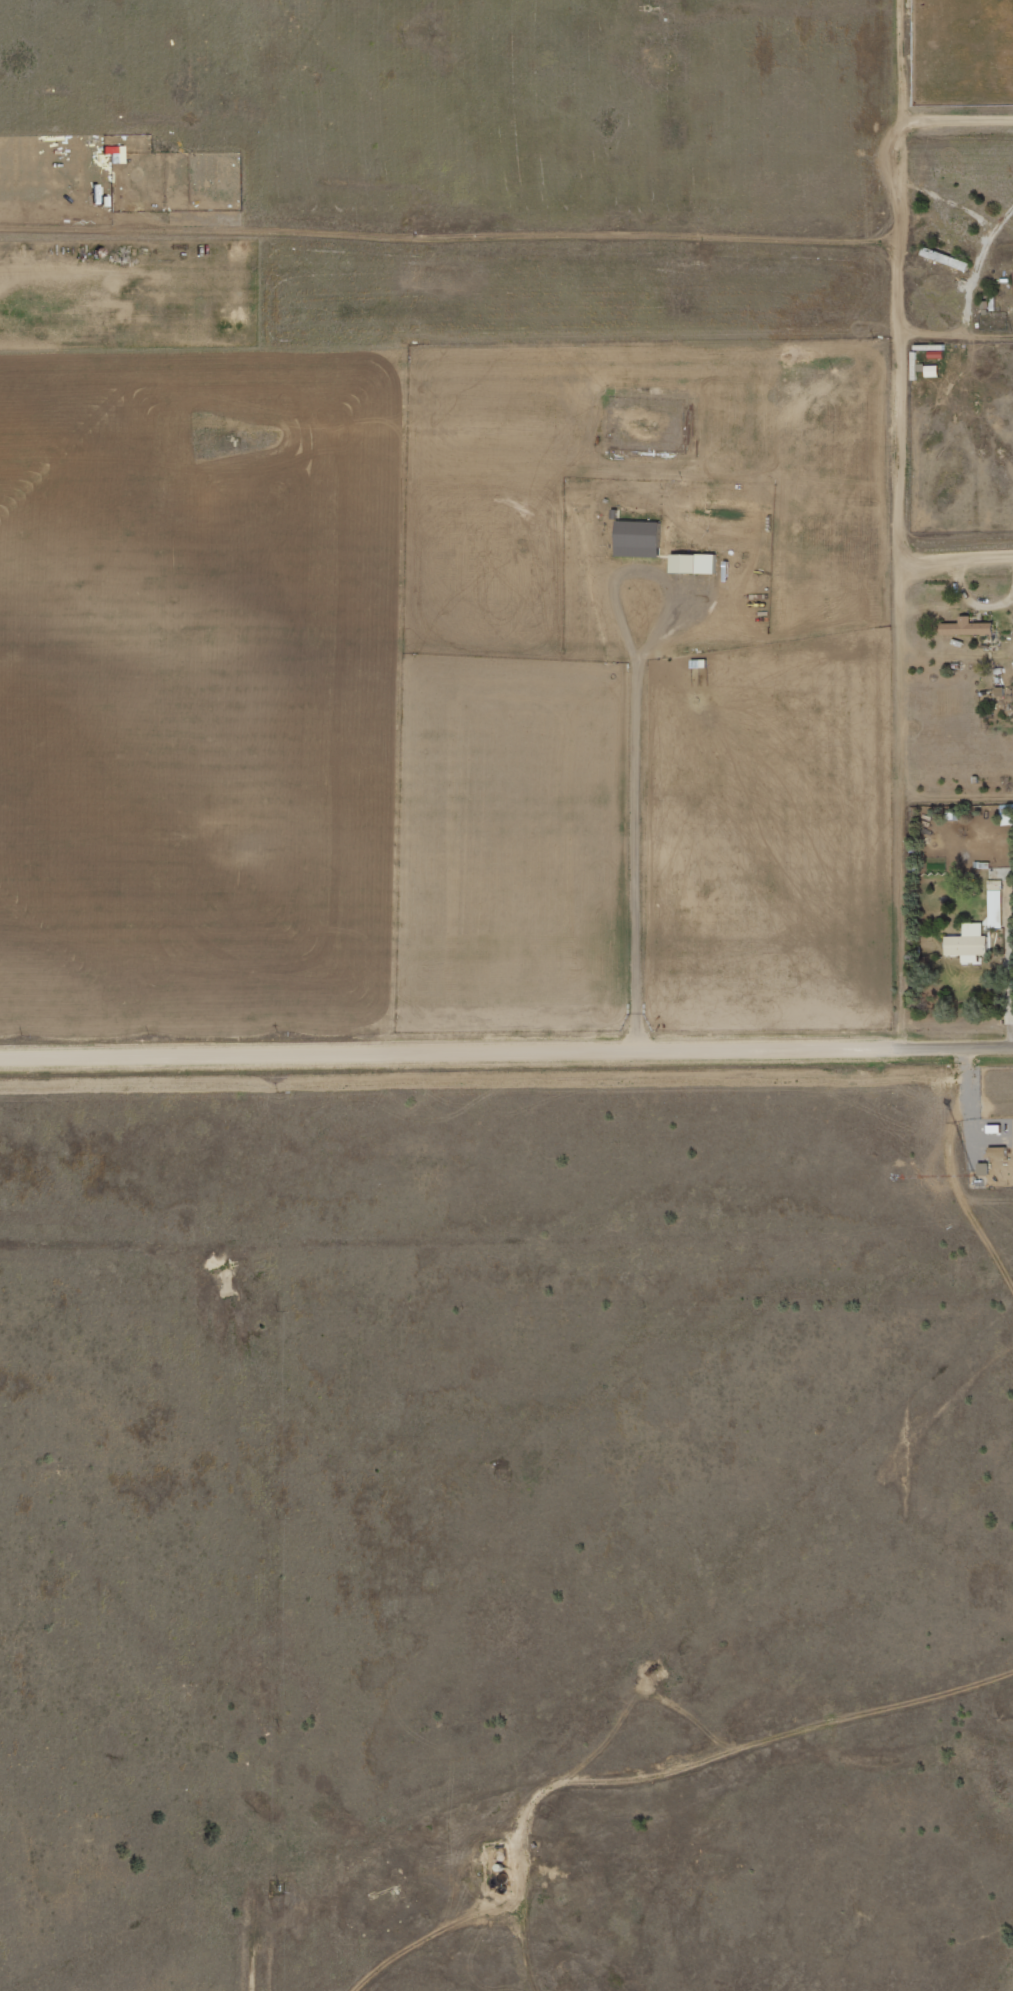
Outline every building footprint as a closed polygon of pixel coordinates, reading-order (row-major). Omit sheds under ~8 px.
[(126,146),(105,145),(105,153),(113,153),(113,163),(126,163),(126,146)] [(928,367),(928,377),(941,377),(941,367),(928,367)] [(662,558),(664,523),(619,521),(618,556),(662,558)] [(674,573),(700,574),(701,555),(675,554),(674,573)] [(963,624),(944,624),(944,635),(996,634),(996,623),(974,623),(974,616),(962,616),(963,624)] [(1005,928),(1004,880),(991,880),(991,928),(1005,928)] [(948,936),(948,955),(990,955),(990,935),(948,936)] [(1004,1124),(991,1125),(991,1133),(1005,1132),(1004,1124)] [(992,1156),(1009,1156),(1010,1147),(992,1147),(992,1156)]
